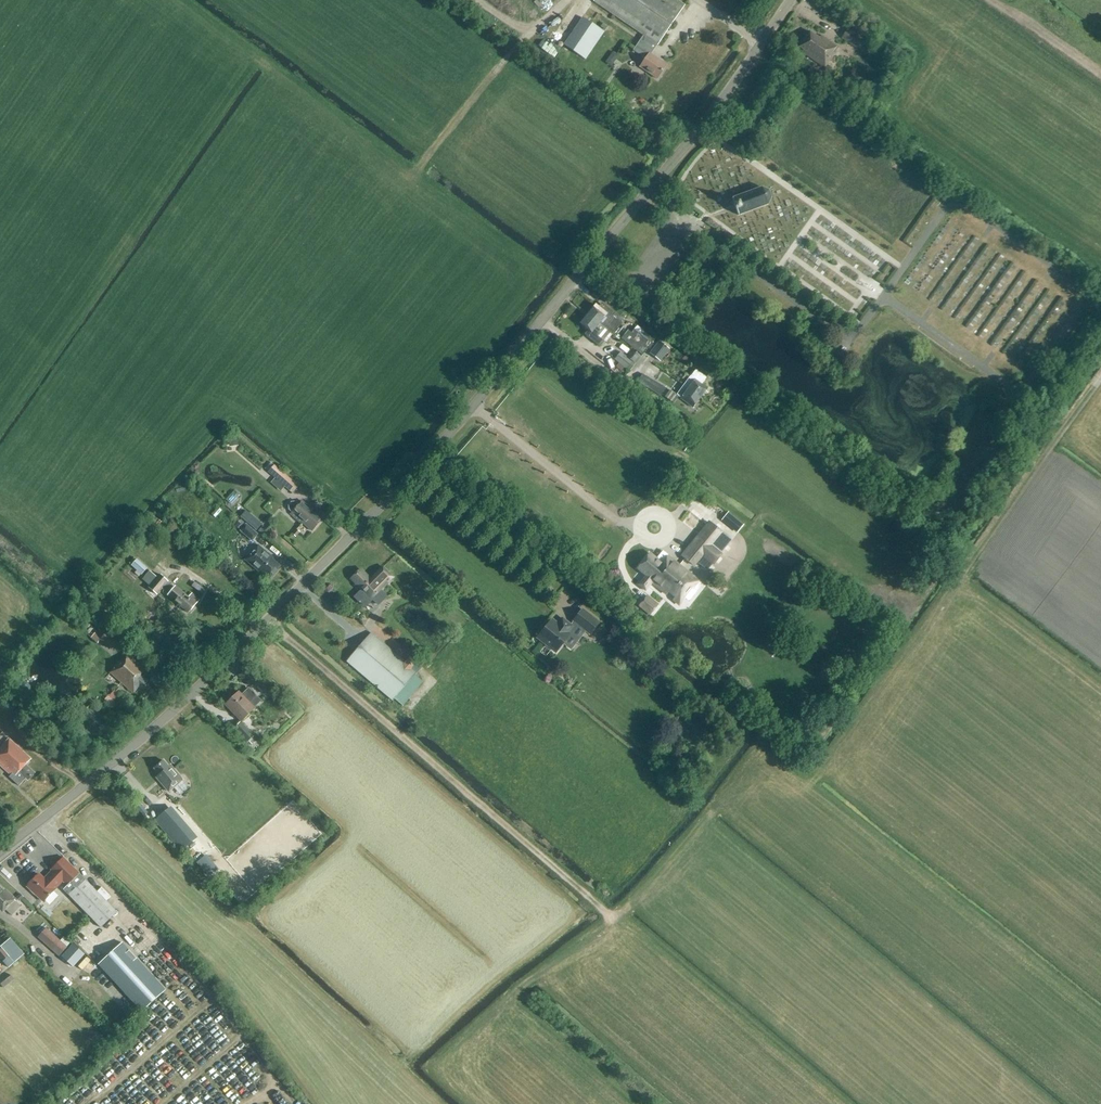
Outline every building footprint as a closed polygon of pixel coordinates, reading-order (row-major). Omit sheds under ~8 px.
[(684,6),(676,0),(595,0),(594,2),(643,35),(633,51),(645,59),(640,67),(657,79),(666,66),(650,54),(657,45),(684,6)] [(857,49),(863,39),(847,29),(841,38),(857,49)] [(819,38),(809,32),(799,47),(806,52),(805,55),(825,69),(834,54),(832,52),(836,46),(821,36),(819,38)] [(615,62),(618,56),(612,52),(608,57),(615,62)] [(738,216),(767,205),(770,198),(768,192),(761,188),(732,199),(738,216)] [(796,262),(856,301),(862,292),(860,284),(855,281),(859,280),(862,275),(864,281),(869,279),(874,272),(874,269),(878,267),(874,265),(869,273),(860,268),(859,266),(864,260),(860,248),(859,248),(855,235),(837,223),(833,229),(826,231),(826,230),(803,238),(793,253),(796,262)] [(706,273),(712,264),(707,261),(701,269),(706,273)] [(599,308),(595,305),(588,315),(605,329),(611,334),(621,321),(601,305),(599,308)] [(598,337),(605,329),(588,315),(580,324),(588,331),(584,335),(598,346),(602,341),(598,337)] [(648,348),(654,341),(637,327),(631,334),(648,348)] [(642,356),(648,348),(631,334),(628,331),(621,340),(642,356)] [(661,363),(670,350),(658,342),(649,354),(661,363)] [(619,352),(613,360),(628,372),(640,357),(632,351),(627,358),(619,352)] [(683,385),(700,397),(707,387),(703,384),(707,379),(695,370),(690,376),(683,385)] [(654,381),(642,374),(637,382),(649,389),(654,381)] [(666,388),(654,381),(649,389),(661,396),(666,388)] [(693,407),(700,397),(683,385),(676,395),(681,398),(681,399),(693,407)] [(229,447),(238,446),(237,437),(228,439),(229,447)] [(299,487),(283,473),(275,465),(268,472),(292,494),(299,487)] [(322,519),(302,501),(299,505),(296,502),(291,502),(288,505),(289,510),(292,513),(290,514),(302,524),(303,523),(312,531),(322,519)] [(257,530),(263,524),(246,510),(241,516),(257,530)] [(239,520),(234,526),(239,530),(244,525),(239,520)] [(155,528),(161,533),(167,526),(161,521),(155,528)] [(709,522),(681,556),(694,566),(697,562),(707,571),(731,540),(709,522)] [(251,542),(258,535),(246,524),(239,531),(251,542)] [(210,533),(203,527),(199,531),(206,538),(210,533)] [(245,560),(260,574),(261,572),(270,580),(281,566),(273,559),(274,558),(258,544),(245,560)] [(638,585),(645,591),(651,583),(666,595),(668,593),(674,598),(672,600),(679,606),(699,582),(667,556),(661,564),(649,554),(637,569),(645,576),(638,585)] [(137,558),(131,565),(141,574),(147,568),(137,558)] [(393,577),(383,567),(372,578),(370,579),(360,570),(351,579),(356,584),(355,585),(360,590),(353,597),(364,608),(383,588),(382,588),(393,577)] [(150,570),(142,579),(150,585),(148,587),(158,595),(162,590),(168,595),(189,613),(200,600),(192,593),(188,598),(175,587),(174,588),(167,583),(168,582),(169,582),(159,574),(157,576),(150,570)] [(650,615),(658,604),(648,595),(639,607),(650,615)] [(109,615),(114,606),(101,598),(96,607),(109,615)] [(589,634),(598,623),(582,610),(573,621),(589,634)] [(94,621),(88,616),(82,623),(88,628),(94,621)] [(572,627),(562,619),(556,626),(550,622),(537,638),(555,652),(570,634),(568,633),(572,627)] [(107,631),(102,626),(91,638),(97,644),(100,640),(111,649),(120,641),(108,630),(107,631)] [(423,682),(415,675),(418,671),(371,633),(347,662),(404,707),(423,682)] [(143,691),(149,683),(141,676),(146,670),(127,653),(110,673),(133,694),(139,687),(143,691)] [(111,703),(119,695),(114,690),(107,698),(111,703)] [(244,719),(254,709),(249,703),(250,703),(239,692),(225,705),(236,715),(238,713),(244,719)] [(35,706),(29,713),(39,723),(46,730),(53,723),(46,716),(35,706)] [(247,742),(254,735),(240,721),(233,728),(247,742)] [(34,773),(25,765),(31,759),(8,738),(0,747),(0,765),(11,775),(9,777),(18,786),(26,778),(28,780),(34,773)] [(183,780),(171,766),(169,767),(163,761),(154,769),(160,775),(156,778),(169,792),(183,780)] [(229,788),(235,798),(244,792),(238,782),(229,788)] [(148,813),(141,806),(137,809),(144,816),(148,813)] [(170,809),(156,821),(181,850),(195,838),(170,809)] [(39,874),(27,887),(43,902),(63,882),(67,886),(80,874),(80,873),(65,858),(55,868),(51,871),(44,879),(39,874)] [(67,886),(63,890),(101,928),(117,912),(107,901),(97,892),(80,874),(67,886)] [(97,892),(107,901),(111,897),(102,887),(97,892)] [(0,888),(0,905),(5,909),(15,899),(6,890),(4,892),(0,888)] [(19,902),(23,897),(19,894),(16,897),(15,899),(19,902)] [(59,957),(68,947),(46,928),(38,937),(59,957)] [(142,1013),(166,990),(122,943),(98,966),(142,1013)] [(69,948),(61,958),(68,964),(73,969),(85,956),(72,945),(69,948)] [(9,957),(2,948),(0,950),(0,959),(3,962),(9,957)] [(98,966),(91,960),(83,969),(90,975),(98,966)]
